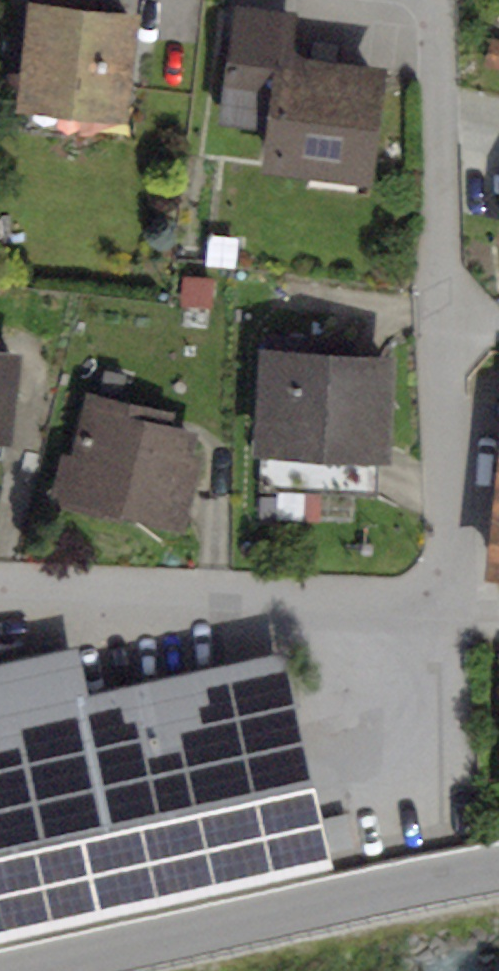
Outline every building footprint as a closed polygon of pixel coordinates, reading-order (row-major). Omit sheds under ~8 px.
[(130,22),(20,7),(5,116),(115,131),(130,22)] [(376,73),(260,61),(248,174),(363,186),(376,73)] [(389,367),(258,356),(250,452),(382,463),(389,367)] [(0,359),(0,463),(4,464),(19,362),(0,359)] [(139,410),(67,396),(45,514),(190,541),(210,437),(141,424),(139,410)] [(495,402),(478,559),(498,561),(498,402),(495,402)] [(316,859),(271,657),(75,701),(67,664),(0,680),(0,930),(316,859)]
